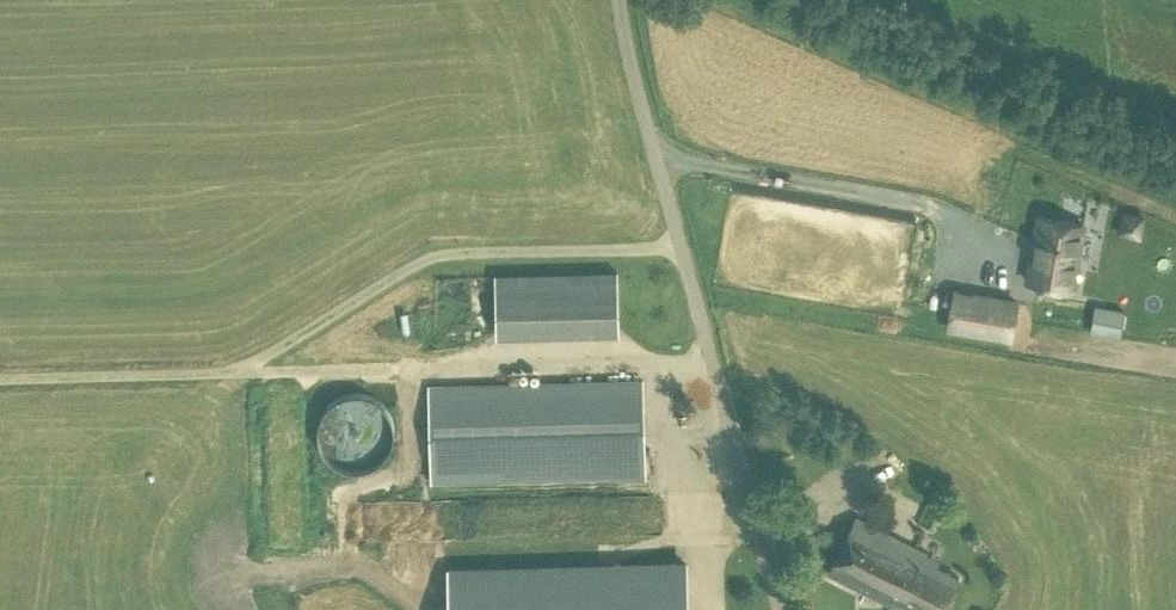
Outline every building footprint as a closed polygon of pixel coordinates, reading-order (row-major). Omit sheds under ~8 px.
[(1072,289),(1083,224),(1039,217),(1028,281),(1072,289)] [(600,271),(601,334),(619,334),(617,270),(600,271)] [(1011,338),(1017,302),(955,291),(949,327),(1011,338)] [(1124,310),(1095,305),(1090,333),(1120,338),(1124,310)] [(431,482),(646,477),(644,382),(429,386),(431,482)] [(354,470),(361,469),(367,468),(373,465),(379,462),(383,458),(387,452),(391,447),(393,441),(394,434),(393,428),(392,421),(390,415),(387,410),(382,405),(378,400),(372,397),(366,395),(360,394),(353,393),(347,394),(341,396),(335,399),(330,403),(326,408),(322,413),(319,419),(318,425),(317,432),(318,438),(320,444),(322,450),(326,456),(330,460),(336,464),(342,467),(348,469),(354,470)] [(960,578),(924,560),(927,554),(857,518),(828,574),(898,609),(902,604),(914,609),(943,609),(960,578)] [(687,564),(448,571),(449,609),(688,609),(687,564)]
